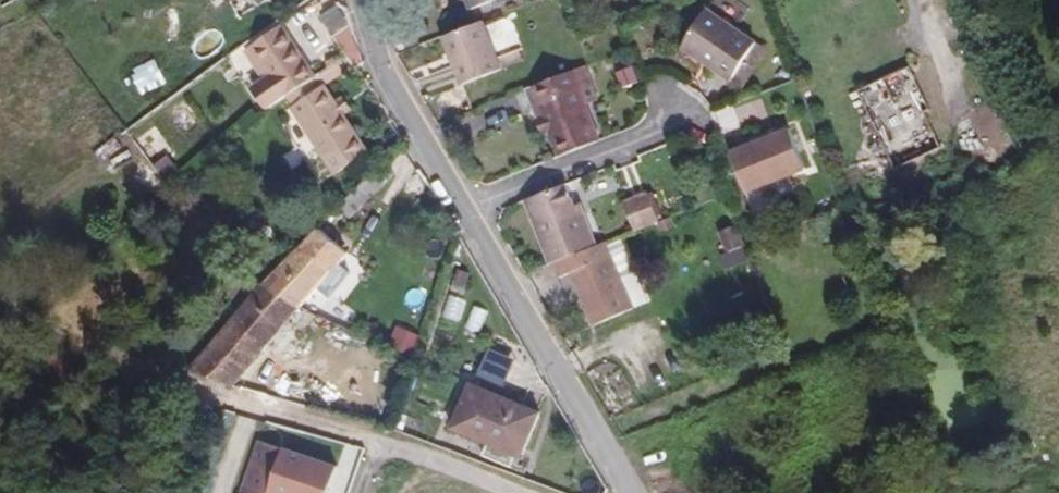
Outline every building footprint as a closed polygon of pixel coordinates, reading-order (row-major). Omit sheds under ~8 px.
[(472,10),(497,0),(468,0),(472,10)] [(708,10),(683,47),(732,81),(749,56),(757,62),(765,49),(757,44),(708,10)] [(369,46),(357,15),(343,37),(356,56),(369,46)] [(486,28),(483,21),(444,37),(463,84),(502,69),(502,68),(498,58),(486,28)] [(278,115),(321,83),(286,35),(259,55),(278,82),(261,95),(278,115)] [(523,60),(519,50),(498,58),(502,68),(523,60)] [(749,56),(732,81),(740,86),(757,62),(749,56)] [(592,81),(586,66),(533,87),(550,131),(560,156),(600,141),(579,86),(592,81)] [(526,90),(543,134),(550,131),(533,87),(526,90)] [(327,90),(298,111),(347,179),(376,156),(327,90)] [(746,192),(805,169),(789,129),(730,152),(746,192)] [(417,162),(408,152),(361,201),(326,240),(337,250),(417,162)] [(574,205),(566,184),(526,200),(551,264),(554,263),(597,245),(583,211),(577,213),(574,205)] [(648,193),(624,203),(635,231),(659,221),(648,193)] [(583,211),(580,203),(574,205),(577,213),(583,211)] [(326,240),(280,291),(312,317),(320,307),(355,266),(337,250),(326,240)] [(594,326),(634,308),(605,242),(597,245),(554,263),(560,278),(571,273),(594,326)] [(280,291),(197,379),(243,395),(312,317),(280,291)] [(312,317),(336,329),(344,320),(320,307),(312,317)] [(543,427),(479,402),(463,443),(487,454),(495,452),(529,465),(543,427)] [(262,444),(245,492),(329,492),(337,472),(262,444)] [(948,471),(945,461),(934,464),(938,474),(948,471)]
